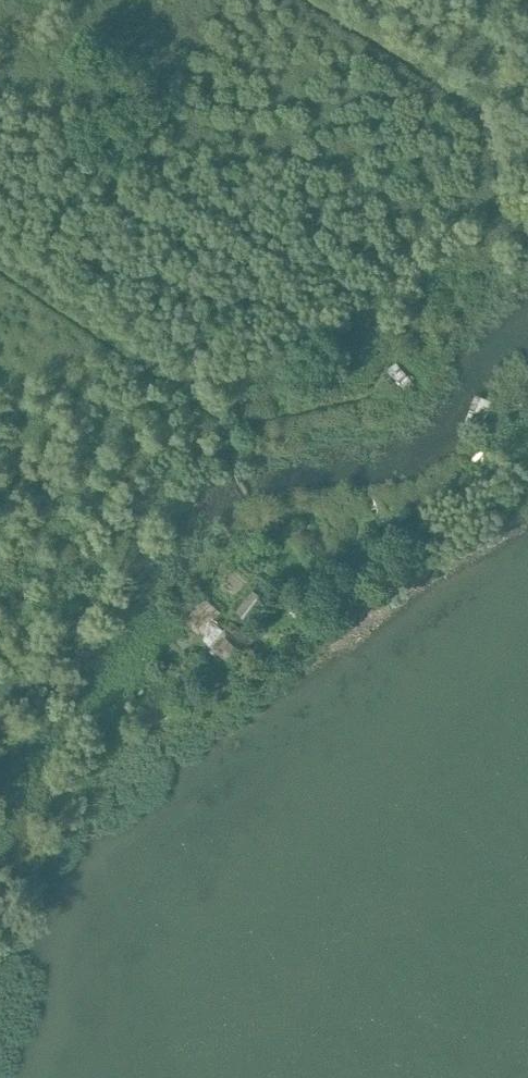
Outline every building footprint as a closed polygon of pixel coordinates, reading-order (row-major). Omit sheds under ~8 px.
[(251,624),(277,589),(262,578),(236,613),(251,624)] [(192,649),(172,671),(196,694),(222,664),(229,669),(253,641),(232,621),(224,628),(215,620),(223,611),(206,596),(184,622),(192,629),(199,636),(209,645),(199,655),(192,649)]
